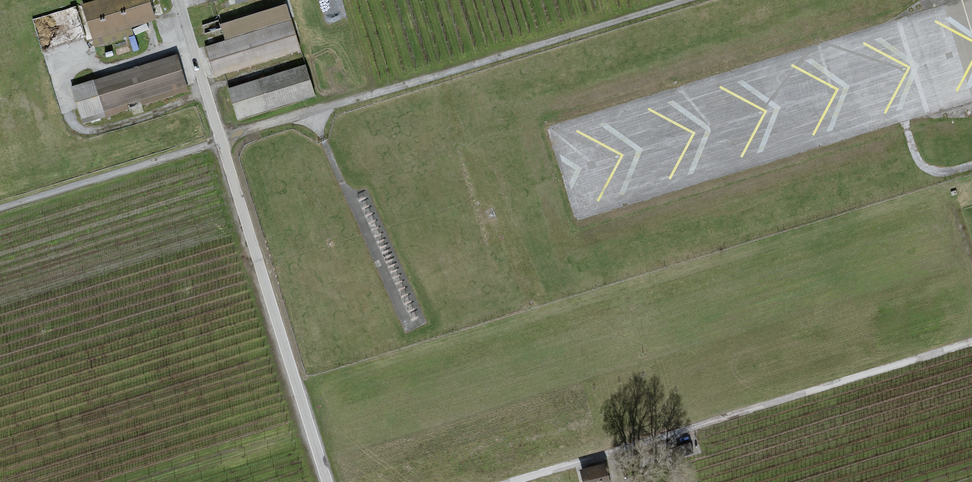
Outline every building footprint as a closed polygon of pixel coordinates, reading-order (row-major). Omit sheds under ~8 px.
[(83,8),(96,45),(158,24),(150,0),(108,0),(83,8)] [(84,40),(74,8),(33,20),(42,52),(84,40)] [(288,8),(220,29),(225,43),(206,49),(216,81),(303,55),(288,8)] [(178,56),(70,88),(82,126),(190,94),(178,56)] [(308,68),(229,92),(238,123),(317,99),(308,68)] [(691,452),(687,440),(670,446),(673,457),(691,452)] [(573,469),(577,481),(604,481),(599,462),(573,469)]
